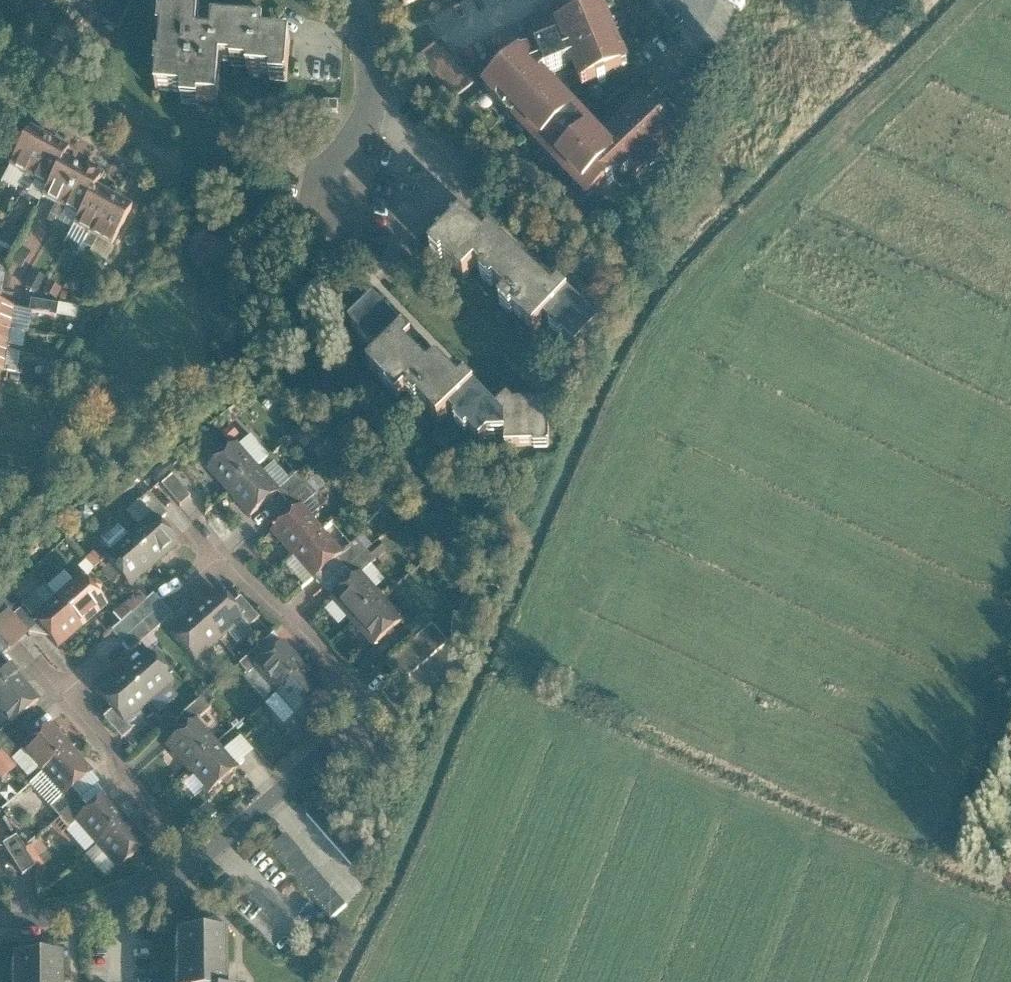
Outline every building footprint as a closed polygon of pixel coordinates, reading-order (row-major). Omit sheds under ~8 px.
[(78,1),(107,16),(110,17),(119,0),(79,0),(78,1)] [(130,6),(119,0),(110,17),(107,16),(104,24),(117,31),(130,6)] [(601,0),(592,0),(548,19),(559,46),(535,56),(541,72),(535,74),(529,58),(519,59),(482,97),(590,208),(615,185),(626,186),(632,180),(639,186),(679,148),(669,138),(684,122),(658,95),(605,143),(543,81),(570,70),(579,94),(631,75),(601,0)] [(264,30),(211,25),(211,41),(199,40),(201,6),(161,4),(160,22),(154,22),(153,37),(155,37),(154,63),(151,64),(150,78),(152,78),(151,98),(175,99),(175,110),(195,111),(195,105),(217,106),(220,67),(229,68),(229,72),(243,73),(243,78),(268,79),(268,85),(287,86),(290,42),(263,39),(264,30)] [(473,86),(441,43),(417,61),(449,103),(473,86)] [(26,182),(48,144),(30,136),(7,172),(26,182)] [(61,164),(66,155),(48,144),(26,182),(45,193),(61,164)] [(59,211),(80,173),(61,164),(45,193),(40,202),(59,211)] [(93,192),(98,184),(80,173),(59,211),(77,221),(93,192)] [(89,241),(110,202),(93,192),(77,221),(71,232),(89,241)] [(108,250),(129,212),(110,202),(89,241),(108,250)] [(485,244),(461,221),(427,255),(465,287),(475,276),(504,303),(498,310),(535,341),(544,331),(576,358),(602,329),(560,292),(555,296),(491,237),(485,244)] [(76,318),(77,305),(30,300),(29,313),(76,318)] [(415,347),(374,305),(347,332),(377,364),(365,376),(386,400),(384,401),(395,411),(403,403),(438,433),(448,421),(480,451),(487,444),(505,444),(505,453),(550,453),(550,407),(515,407),(509,401),(496,413),(468,385),(462,390),(438,366),(430,374),(409,353),(415,347)] [(5,333),(8,311),(0,310),(0,332),(5,333)] [(206,468),(228,493),(260,465),(238,441),(206,468)] [(260,465),(228,493),(250,518),(281,491),(280,489),(260,465)] [(280,489),(281,491),(290,499),(308,483),(312,480),(302,469),(280,489)] [(190,497),(171,475),(160,484),(179,506),(190,497)] [(319,494),(308,483),(290,499),(298,510),(305,505),(319,494)] [(138,502),(150,514),(157,522),(167,513),(148,492),(138,502)] [(272,532),(291,555),(324,528),(305,505),(298,510),(272,532)] [(150,514),(126,536),(155,567),(179,545),(157,522),(150,514)] [(324,528),(291,555),(312,580),(340,557),(345,553),(324,528)] [(154,566),(126,536),(102,558),(129,588),(154,566)] [(358,542),(345,553),(340,557),(349,567),(367,551),(358,542)] [(377,562),(367,551),(349,567),(358,577),(364,573),(377,562)] [(332,601),(352,624),(384,596),(364,573),(358,577),(332,601)] [(79,575),(54,597),(82,627),(106,606),(79,575)] [(217,587),(192,609),(220,640),(244,618),(231,604),(217,587)] [(132,612),(141,622),(162,604),(153,594),(132,612)] [(384,596),(352,624),(373,648),(405,620),(384,596)] [(35,624),(57,649),(82,627),(54,597),(30,618),(35,624)] [(239,597),(231,604),(244,618),(250,625),(258,618),(239,597)] [(150,633),(171,615),(162,604),(141,622),(150,633)] [(35,624),(30,618),(21,608),(13,615),(27,631),(35,624)] [(192,609),(167,631),(195,662),(220,640),(192,609)] [(120,641),(141,622),(132,612),(112,630),(120,641)] [(129,651),(150,633),(141,622),(120,641),(129,651)] [(274,693),(304,665),(283,641),(264,658),(252,668),(274,693)] [(252,668),(264,658),(256,650),(239,665),(247,673),(252,668)] [(143,651),(120,672),(148,703),(171,682),(143,651)] [(16,679),(0,659),(0,692),(16,679)] [(304,665),(274,693),(296,717),(326,690),(304,665)] [(120,672),(97,692),(125,724),(148,703),(120,672)] [(37,704),(16,679),(0,692),(0,717),(8,727),(17,720),(37,704)] [(164,745),(185,770),(217,743),(196,718),(164,745)] [(24,729),(17,720),(8,727),(0,734),(0,744),(3,746),(24,729)] [(20,751),(41,774),(69,749),(49,726),(33,739),(20,751)] [(20,751),(33,739),(24,729),(3,746),(12,758),(20,751)] [(217,743),(185,770),(206,795),(238,768),(217,743)] [(72,790),(91,774),(69,749),(41,774),(62,799),(72,790)] [(50,808),(58,817),(79,799),(72,790),(62,799),(50,808)] [(95,846),(126,819),(104,794),(88,809),(73,821),(95,846)] [(67,827),(73,821),(88,809),(79,799),(58,817),(67,827)] [(377,863),(323,801),(307,815),(361,877),(377,863)] [(126,819),(95,846),(116,869),(147,843),(126,819)] [(346,904),(284,835),(268,849),(330,919),(346,904)] [(34,866),(15,837),(2,845),(21,875),(34,866)] [(140,861),(145,866),(161,852),(156,846),(140,861)] [(225,934),(173,935),(173,981),(225,981),(225,934)] [(58,961),(9,962),(9,981),(58,981),(58,961)]
